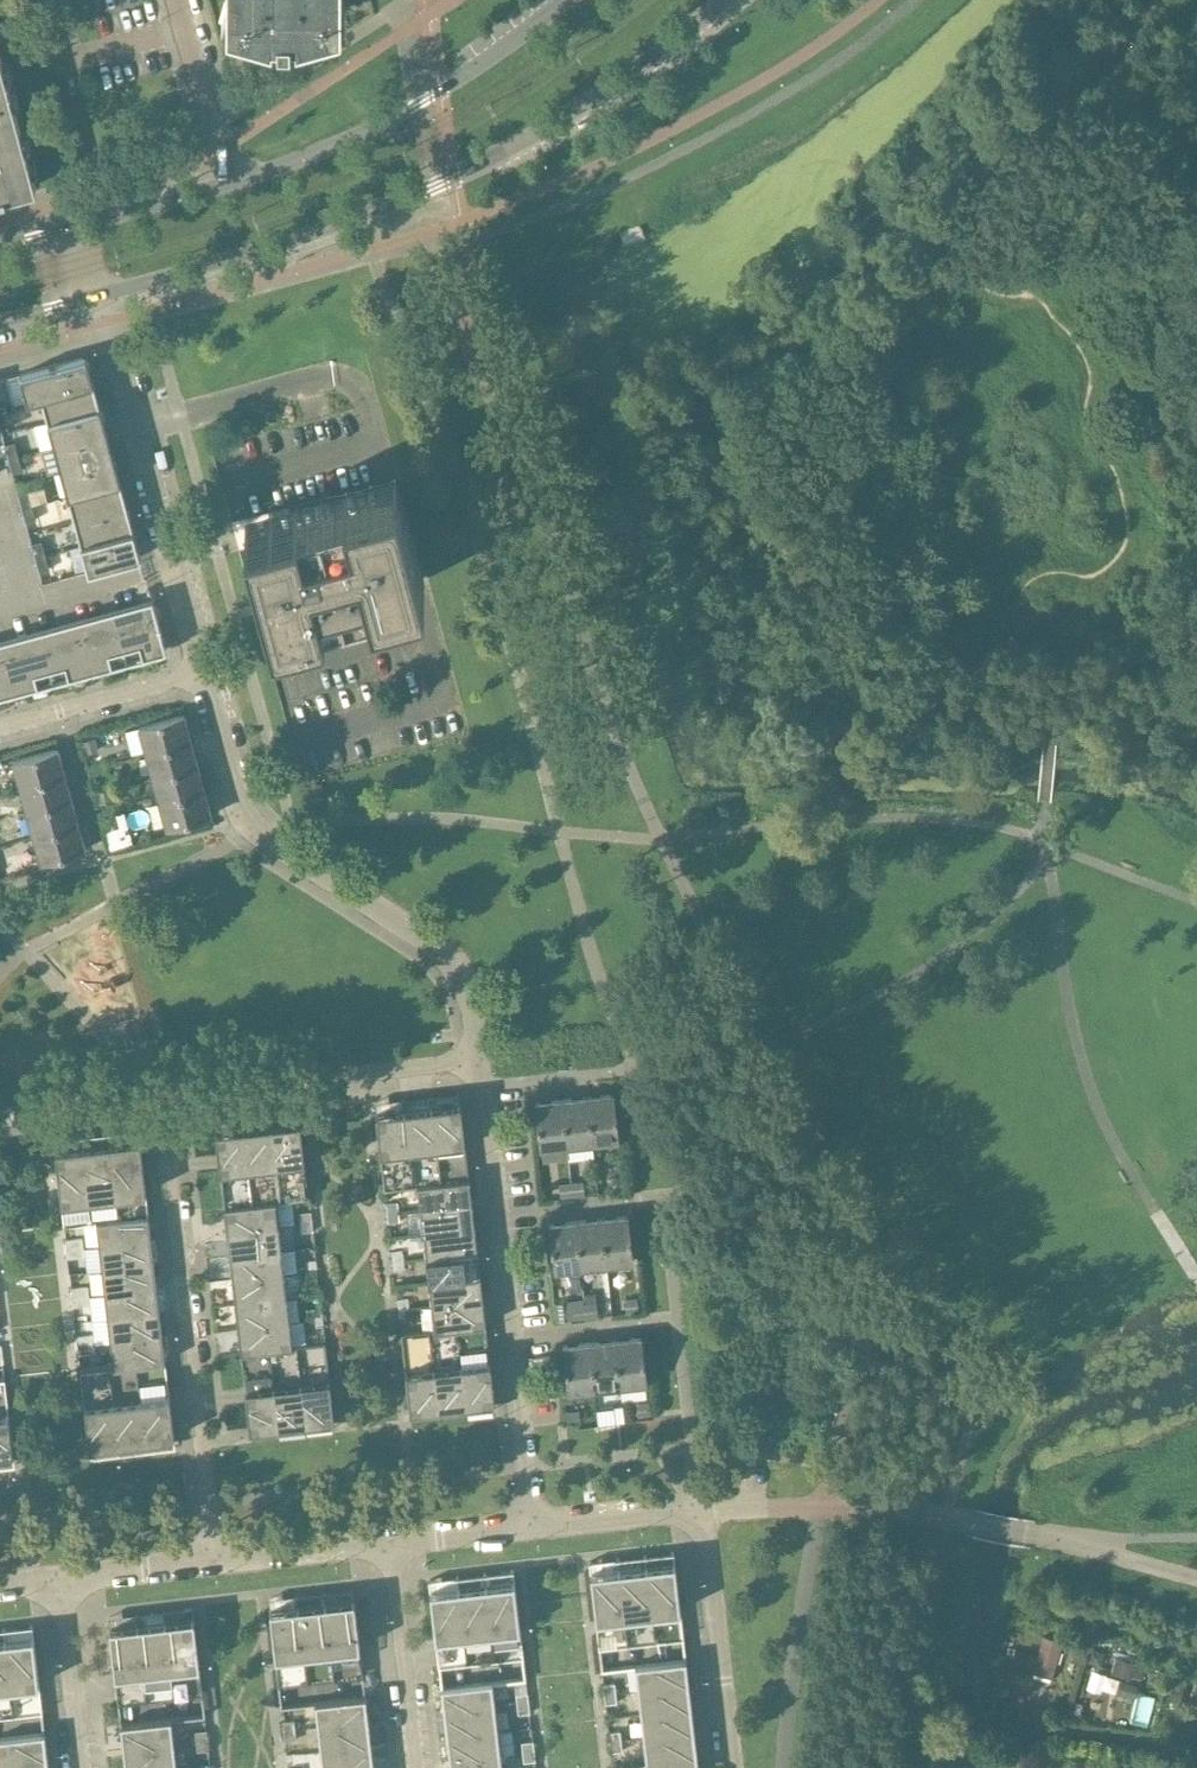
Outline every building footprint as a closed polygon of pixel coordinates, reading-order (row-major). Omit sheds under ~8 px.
[(230,13),(272,25),(277,25),(277,30),(290,31),(290,25),(297,25),(337,13),(334,0),(234,0),(230,13)] [(8,87),(0,57),(0,90),(8,87)] [(17,118),(8,87),(0,90),(0,122),(17,118)] [(0,122),(0,158),(8,156),(9,161),(27,156),(17,118),(0,122)] [(0,158),(0,195),(35,185),(27,156),(9,161),(8,156),(0,158)] [(83,357),(5,378),(12,404),(27,400),(27,402),(41,398),(41,396),(93,382),(86,356),(83,357)] [(100,407),(93,382),(41,396),(41,398),(47,421),(100,407)] [(47,421),(35,424),(42,449),(106,432),(100,407),(47,421)] [(106,432),(42,449),(48,474),(61,470),(113,456),(106,432)] [(13,441),(4,444),(8,458),(17,455),(13,441)] [(21,470),(17,455),(8,458),(12,472),(21,470)] [(120,481),(113,456),(61,470),(67,495),(120,481)] [(424,580),(396,478),(245,519),(272,621),(325,607),(323,598),(369,585),(371,595),(424,580)] [(126,504),(120,481),(67,495),(74,518),(126,504)] [(27,491),(18,493),(22,507),(31,505),(27,491)] [(133,530),(126,504),(74,518),(81,545),(133,530)] [(35,519),(31,505),(22,507),(26,522),(35,519)] [(81,545),(69,548),(76,574),(140,557),(133,530),(81,545)] [(40,540),(31,543),(35,557),(44,554),(40,540)] [(48,569),(44,554),(35,557),(39,571),(48,569)] [(166,650),(161,634),(152,598),(76,619),(79,632),(90,671),(166,650)] [(90,671),(79,632),(76,619),(2,639),(5,652),(16,691),(90,671)] [(5,652),(2,639),(0,639),(0,695),(16,691),(5,652)] [(191,739),(184,714),(138,726),(145,751),(191,739)] [(97,749),(94,738),(83,741),(86,752),(97,749)] [(197,764),(191,739),(145,751),(152,776),(197,764)] [(65,773),(58,748),(12,760),(19,786),(65,773)] [(107,778),(103,763),(88,767),(93,782),(107,778)] [(204,788),(197,764),(152,776),(159,801),(204,788)] [(71,798),(65,773),(19,786),(26,810),(71,798)] [(211,815),(204,788),(159,801),(166,827),(211,815)] [(108,789),(97,792),(100,803),(111,800),(108,789)] [(78,823),(71,798),(26,810),(33,835),(78,823)] [(115,815),(104,818),(107,829),(118,826),(115,815)] [(85,849),(78,823),(33,835),(40,861),(85,849)] [(613,1093),(587,1096),(593,1142),(618,1139),(613,1093)] [(587,1096),(562,1099),(567,1145),(593,1142),(587,1096)] [(562,1099),(535,1102),(540,1148),(541,1148),(542,1159),(568,1156),(567,1145),(562,1099)] [(464,1142),(460,1103),(459,1103),(459,1102),(457,1102),(458,1102),(377,1111),(377,1110),(376,1110),(376,1111),(375,1111),(379,1151),(464,1142)] [(304,1160),(300,1120),(299,1120),(299,1119),(297,1119),(297,1120),(217,1130),(217,1129),(215,1129),(215,1130),(219,1170),(304,1160)] [(145,1193),(142,1164),(139,1138),(97,1143),(54,1148),(61,1202),(145,1193)] [(623,1176),(610,1177),(612,1190),(624,1189),(623,1176)] [(471,1203),(468,1178),(417,1183),(420,1209),(471,1203)] [(584,1193),(582,1180),(571,1182),(573,1195),(584,1193)] [(573,1195),(571,1182),(558,1183),(560,1196),(573,1195)] [(278,1225),(275,1201),(275,1200),(223,1206),(226,1231),(278,1225)] [(398,1211),(397,1201),(385,1202),(386,1212),(398,1211)] [(474,1227),(471,1203),(420,1209),(423,1233),(474,1227)] [(311,1221),(310,1211),(298,1213),(299,1222),(311,1221)] [(399,1221),(398,1211),(386,1212),(388,1222),(399,1221)] [(151,1239),(150,1229),(148,1214),(96,1220),(98,1245),(151,1239)] [(627,1215),(601,1218),(607,1264),(632,1261),(627,1215)] [(601,1218),(576,1221),(581,1267),(607,1264),(601,1218)] [(312,1231),(311,1221),(299,1222),(301,1232),(312,1231)] [(565,1222),(549,1224),(549,1229),(554,1270),(566,1268),(572,1286),(583,1284),(581,1267),(576,1221),(565,1222)] [(280,1249),(278,1225),(226,1231),(229,1255),(280,1249)] [(477,1251),(474,1227),(423,1233),(426,1257),(477,1251)] [(83,1247),(82,1238),(65,1239),(66,1249),(83,1247)] [(153,1263),(152,1253),(151,1239),(98,1245),(101,1269),(153,1263)] [(84,1257),(83,1247),(66,1249),(67,1259),(84,1257)] [(283,1273),(280,1249),(229,1255),(232,1279),(283,1273)] [(404,1259),(402,1249),(391,1251),(392,1261),(404,1259)] [(480,1275),(477,1251),(426,1257),(428,1281),(480,1275)] [(317,1269),(316,1259),(304,1261),(305,1271),(317,1269)] [(405,1269),(404,1259),(392,1261),(393,1271),(405,1269)] [(156,1288),(155,1277),(153,1263),(101,1269),(104,1294),(156,1288)] [(318,1279),(317,1269),(305,1271),(306,1280),(318,1279)] [(286,1297),(283,1273),(232,1279),(234,1303),(286,1297)] [(482,1299),(480,1275),(428,1281),(431,1305),(482,1299)] [(89,1295),(87,1286),(70,1288),(71,1297),(89,1295)] [(159,1312),(158,1301),(156,1288),(104,1294),(107,1317),(159,1312)] [(90,1305),(89,1295),(71,1297),(72,1307),(90,1305)] [(288,1321),(286,1297),(234,1303),(237,1327),(288,1321)] [(409,1307),(408,1297),(396,1299),(397,1309),(409,1307)] [(637,1297),(624,1299),(626,1312),(639,1310),(637,1297)] [(485,1324),(482,1299),(431,1305),(434,1330),(485,1324)] [(597,1315),(596,1302),(585,1303),(586,1316),(597,1315)] [(586,1316),(585,1303),(572,1305),(574,1318),(586,1316)] [(322,1317),(321,1307),(309,1309),(310,1318),(322,1317)] [(410,1317),(409,1307),(397,1309),(398,1319),(410,1317)] [(162,1336),(160,1325),(159,1312),(107,1317),(109,1342),(162,1336)] [(323,1327),(322,1317),(310,1318),(312,1328),(323,1327)] [(291,1347),(288,1321),(237,1327),(240,1352),(291,1347)] [(94,1343),(93,1334),(76,1336),(77,1345),(94,1343)] [(165,1361),(163,1349),(162,1336),(109,1342),(112,1367),(165,1361)] [(641,1336),(615,1339),(621,1385),(646,1382),(641,1336)] [(615,1339),(589,1342),(594,1388),(621,1385),(615,1339)] [(589,1342),(579,1343),(563,1345),(568,1391),(594,1388),(589,1342)] [(95,1353),(94,1343),(77,1345),(78,1355),(95,1353)] [(494,1400),(491,1375),(490,1360),(405,1370),(406,1384),(409,1409),(492,1400),(492,1401),(493,1401),(493,1400),(494,1400)] [(334,1419),(331,1393),(329,1379),(244,1389),(249,1428),(249,1429),(251,1429),(251,1428),(319,1420),(334,1419)] [(170,1411),(169,1397),(168,1393),(84,1403),(89,1447),(174,1437),(170,1411)] [(650,1411),(649,1399),(636,1400),(637,1412),(650,1411)] [(579,1410),(566,1411),(567,1421),(580,1420),(579,1410)] [(621,1410),(609,1411),(610,1421),(622,1420),(621,1410)] [(10,1429),(8,1412),(0,1413),(0,1457),(13,1455),(10,1429)] [(674,1561),(646,1564),(651,1613),(680,1610),(674,1561)] [(646,1564),(618,1567),(623,1617),(651,1613),(646,1564)] [(618,1567),(589,1571),(592,1594),(595,1619),(595,1620),(623,1617),(618,1567)] [(514,1579),(486,1583),(491,1632),(519,1628),(516,1603),(514,1579)] [(486,1583),(457,1586),(463,1635),(491,1632),(486,1583)] [(457,1586),(429,1589),(435,1638),(463,1635),(457,1586)] [(333,1601),(325,1602),(330,1649),(359,1646),(353,1599),(333,1601)] [(304,1604),(297,1605),(302,1652),(330,1649),(325,1602),(319,1603),(304,1604)] [(277,1607),(269,1608),(271,1630),(274,1655),(302,1652),(297,1605),(292,1606),(277,1607)] [(193,1617),(165,1620),(170,1667),(199,1664),(193,1617)] [(165,1620),(137,1623),(142,1670),(170,1667),(165,1620)] [(137,1623),(109,1627),(115,1674),(142,1670),(137,1623)] [(1057,1626),(1054,1635),(1066,1638),(1068,1629),(1057,1626)] [(33,1634),(5,1638),(10,1687),(39,1684),(33,1634)] [(1056,1666),(1064,1642),(1042,1635),(1035,1659),(1056,1666)] [(0,1638),(0,1688),(10,1687),(5,1638),(0,1638)] [(1132,1678),(1136,1663),(1115,1656),(1110,1672),(1132,1678)] [(685,1659),(635,1665),(638,1690),(688,1684),(688,1679),(687,1674),(685,1659)] [(491,1681),(440,1687),(441,1693),(441,1698),(443,1711),(494,1705),(491,1681)] [(615,1692),(614,1683),(602,1684),(603,1694),(615,1692)] [(688,1684),(638,1690),(640,1714),(691,1708),(690,1703),(690,1698),(688,1684)] [(528,1701),(526,1691),(515,1693),(516,1703),(528,1701)] [(616,1702),(615,1692),(603,1694),(605,1704),(616,1702)] [(366,1696),(314,1702),(317,1727),(368,1721),(366,1696)] [(529,1711),(528,1701),(516,1703),(517,1713),(529,1711)] [(494,1705),(443,1711),(444,1717),(444,1722),(446,1735),(496,1730),(494,1705)] [(691,1708),(640,1714),(643,1738),(694,1732),(693,1727),(692,1722),(691,1708)] [(170,1719),(121,1725),(123,1749),(173,1743),(170,1719)] [(295,1729),(293,1719),(281,1721),(283,1731),(295,1729)] [(368,1721),(317,1727),(320,1751),(371,1745),(368,1721)] [(296,1739),(295,1729),(283,1731),(284,1741),(296,1739)] [(207,1739),(206,1730),(194,1731),(195,1741),(207,1739)] [(496,1730),(446,1735),(446,1741),(447,1746),(449,1760),(499,1754),(496,1730)] [(0,1736),(0,1761),(47,1755),(44,1731),(0,1736)] [(621,1741),(619,1731),(608,1732),(609,1742),(621,1741)] [(694,1732),(643,1738),(646,1762),(696,1756),(696,1751),(695,1746),(694,1732)] [(209,1749),(207,1739),(195,1741),(196,1751),(209,1749)] [(533,1751),(532,1741),(520,1742),(521,1752),(533,1751)] [(622,1750),(621,1741),(609,1742),(610,1752),(622,1750)] [(123,1749),(126,1767),(168,1767),(176,1767),(173,1743),(123,1749)] [(320,1751),(322,1767),(374,1767),(371,1745),(320,1751)] [(534,1760),(533,1751),(521,1752),(523,1762),(534,1760)] [(449,1760),(449,1765),(449,1767),(501,1767),(499,1754),(449,1760)] [(0,1761),(0,1767),(48,1767),(47,1755),(0,1761)] [(646,1762),(646,1767),(698,1767),(696,1756),(646,1762)]
